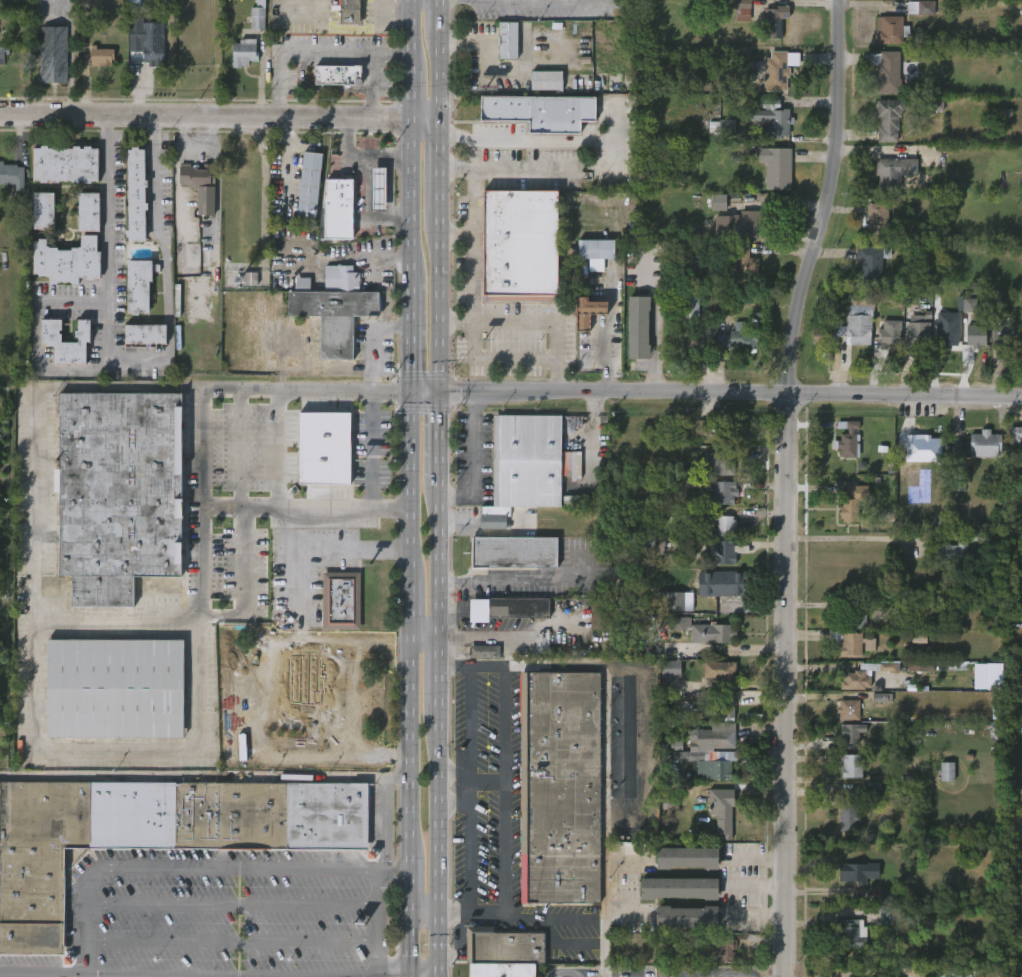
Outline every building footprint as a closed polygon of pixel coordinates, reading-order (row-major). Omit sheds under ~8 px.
[(259,7),(259,0),(268,0),(267,29),(265,29),(253,29),(253,7),(259,7)] [(339,5),(339,0),(360,0),(359,25),(339,24),(340,10),(332,10),(332,5),(339,5)] [(734,21),(733,0),(749,0),(749,8),(749,21),(734,21)] [(933,1),(933,15),(907,13),(907,1),(933,1)] [(782,40),(764,40),(764,9),(779,9),(779,6),(790,6),(789,19),(782,19),(782,40)] [(903,16),(903,26),(910,26),(910,37),(904,37),(904,44),(877,43),(877,17),(903,16)] [(517,59),(498,58),(498,22),(517,22),(517,59)] [(49,83),(40,83),(40,26),(66,27),(65,83),(49,83)] [(258,40),(258,62),(249,62),(249,67),(232,68),(233,43),(240,44),(240,39),(258,40)] [(153,40),(153,45),(163,46),(162,67),(148,67),(148,63),(143,62),(143,52),(128,52),(129,40),(153,40)] [(96,45),(96,49),(112,49),(112,51),(116,51),(116,59),(111,59),(111,66),(90,66),(90,45),(96,45)] [(4,65),(0,65),(0,47),(9,47),(9,55),(4,55),(4,65)] [(785,65),(785,68),(788,68),(788,78),(785,78),(785,91),(762,91),(762,78),(753,78),(753,61),(762,61),(762,58),(769,58),(769,51),(785,51),(785,65)] [(898,51),(898,61),(902,62),(901,66),(907,66),(907,81),(899,81),(899,93),(875,92),(875,64),(868,64),(868,53),(878,53),(878,51),(898,51)] [(361,83),(315,83),(314,64),(361,63),(361,83)] [(562,91),(531,90),(532,71),(563,72),(562,91)] [(581,122),(580,135),(530,134),(530,123),(481,122),(481,97),(596,98),(596,123),(581,122)] [(778,107),(778,109),(787,108),(787,139),(759,139),(759,125),(769,125),(769,121),(748,121),(747,109),(756,109),(756,99),(778,99),(778,107)] [(898,115),(897,130),(896,130),(896,142),(876,142),(878,117),(874,117),(874,100),(902,100),(902,107),(899,107),(899,115),(898,115)] [(719,135),(732,135),(733,120),(719,120),(719,135)] [(137,145),(137,148),(143,148),(144,179),(146,179),(146,185),(144,185),(144,202),(146,201),(146,208),(143,208),(144,240),(127,240),(127,235),(124,235),(124,229),(127,229),(126,148),(130,148),(130,145),(137,145)] [(90,147),(90,149),(98,149),(97,182),(90,182),(90,184),(83,184),(83,182),(79,182),(78,184),(72,184),(72,182),(58,182),(58,184),(51,184),(51,182),(47,181),(47,184),(40,184),(40,181),(32,181),(33,149),(40,149),(40,147),(47,147),(47,149),(51,149),(51,147),(58,147),(58,149),(72,149),(72,147),(79,147),(79,149),(83,150),(83,147),(90,147)] [(789,161),(789,189),(764,189),(764,163),(757,163),(757,148),(789,148),(789,161)] [(322,152),(315,218),(296,216),(303,150),(322,152)] [(900,174),(900,190),(879,190),(879,175),(876,175),(876,158),(917,158),(917,174),(900,174)] [(15,184),(0,184),(0,162),(3,162),(3,165),(16,165),(17,167),(23,167),(23,191),(15,191),(15,184)] [(199,188),(189,188),(189,184),(178,184),(179,164),(190,164),(190,167),(191,167),(203,167),(203,164),(210,164),(210,167),(214,167),(214,173),(210,173),(210,187),(199,187),(199,188)] [(370,167),(384,167),(384,211),(370,211),(370,167)] [(1005,171),(1021,171),(1021,188),(1006,189),(1005,171)] [(354,180),(353,239),(323,239),(324,180),(354,180)] [(199,188),(214,188),(214,215),(198,215),(199,188)] [(559,188),(558,299),(488,299),(488,293),(484,293),(484,290),(483,282),(484,204),(483,204),(483,197),(484,197),(484,188),(559,188)] [(52,230),(32,230),(32,194),(53,195),(52,230)] [(95,232),(79,232),(78,194),(99,194),(99,232),(95,232)] [(724,211),(702,211),(702,194),(724,194),(724,211)] [(883,203),(883,209),(886,211),(886,224),(890,224),(889,236),(866,236),(866,203),(883,203)] [(758,214),(758,223),(754,223),(754,237),(713,236),(713,215),(738,216),(738,211),(758,211),(758,214)] [(95,236),(95,253),(99,253),(99,280),(85,281),(85,279),(77,279),(77,286),(70,286),(70,284),(56,284),(56,286),(49,286),(49,279),(37,277),(37,275),(32,275),(32,243),(37,243),(37,240),(45,240),(44,248),(47,248),(47,249),(56,249),(56,252),(70,252),(70,248),(79,248),(79,236),(95,236)] [(589,259),(574,259),(574,238),(615,238),(615,259),(589,259)] [(747,254),(747,258),(756,258),(756,284),(733,284),(733,255),(729,255),(729,244),(748,244),(747,254)] [(881,246),(880,283),(862,283),(862,270),(860,270),(860,266),(854,266),(855,246),(881,246)] [(137,312),(137,315),(130,315),(130,312),(126,312),(126,260),(151,260),(151,280),(148,280),(148,312),(137,312)] [(378,291),(377,317),(353,316),(352,360),(319,359),(320,315),(288,314),(288,290),(294,291),(294,277),(310,277),(310,290),(324,291),(325,264),(353,265),(353,271),(361,271),(360,291),(378,291)] [(872,295),(872,321),(869,321),(869,346),(846,345),(846,310),(843,310),(844,294),(872,295)] [(711,311),(711,315),(698,315),(698,318),(689,318),(689,321),(684,321),(685,318),(681,318),(682,295),(711,296),(711,311)] [(576,363),(574,363),(575,296),(590,296),(590,301),(607,301),(608,315),(590,315),(590,363),(576,363)] [(648,310),(648,345),(650,345),(650,359),(627,359),(628,296),(650,297),(650,310),(648,310)] [(976,312),(976,299),(963,298),(962,312),(976,312)] [(932,311),(932,319),(925,319),(925,322),(931,322),(930,345),(908,344),(908,322),(910,322),(911,315),(925,315),(925,310),(932,311)] [(89,319),(88,342),(85,341),(85,363),(52,363),(53,345),(45,345),(45,342),(39,342),(40,318),(60,319),(60,329),(58,329),(58,333),(60,333),(60,341),(76,342),(77,336),(71,336),(71,331),(73,332),(73,330),(76,330),(76,319),(89,319)] [(879,350),(877,350),(877,329),(881,329),(881,320),(900,320),(898,345),(884,345),(884,350),(879,350)] [(743,322),(743,330),(757,331),(757,351),(732,350),(732,345),(727,344),(727,347),(715,346),(715,334),(727,334),(727,330),(733,330),(733,322),(743,322)] [(165,344),(124,344),(124,323),(165,324),(165,344)] [(996,323),(996,325),(1019,325),(1019,343),(996,343),(996,349),(990,349),(990,323),(996,323)] [(956,325),(956,346),(937,347),(938,324),(956,325)] [(970,324),(970,326),(984,326),(984,346),(978,346),(978,349),(971,349),(971,346),(965,346),(965,326),(970,324)] [(831,340),(831,347),(824,347),(824,344),(811,344),(811,329),(833,329),(834,340),(831,340)] [(172,393),(172,409),(180,409),(180,506),(172,506),(172,517),(193,517),(193,577),(125,577),(125,608),(63,608),(63,577),(50,577),(50,493),(45,493),(45,469),(51,469),(51,393),(172,393)] [(296,411),(350,412),(349,485),(296,485),(296,411)] [(484,529),(480,529),(480,506),(494,506),(495,415),(561,415),(561,451),(576,451),(576,475),(560,475),(560,506),(510,506),(510,516),(506,516),(506,529),(484,529)] [(736,421),(735,444),(724,443),(724,437),(717,437),(717,432),(712,432),(712,435),(699,434),(699,420),(736,421)] [(857,422),(857,429),(852,429),(852,434),(854,434),(854,459),(839,457),(839,449),(835,449),(835,441),(839,441),(839,434),(846,434),(846,430),(835,429),(835,421),(857,422)] [(1008,428),(1021,428),(1021,445),(1021,440),(1008,441),(1008,428)] [(989,430),(989,435),(999,435),(999,444),(996,444),(996,458),(971,457),(971,451),(968,451),(968,434),(979,434),(979,430),(989,430)] [(913,434),(913,436),(928,436),(928,438),(934,438),(934,457),(917,457),(917,452),(905,452),(905,434),(913,434)] [(734,475),(710,475),(710,452),(736,452),(734,475)] [(967,479),(951,479),(952,491),(968,491),(967,479)] [(736,489),(738,489),(738,496),(733,496),(733,504),(714,504),(714,481),(736,481),(736,489)] [(866,486),(866,501),(856,501),(856,522),(840,522),(840,520),(838,520),(838,507),(840,507),(840,499),(848,500),(847,486),(866,486)] [(564,488),(564,501),(589,500),(588,487),(564,488)] [(733,517),(733,519),(735,519),(735,536),(716,535),(716,516),(733,517)] [(557,567),(470,567),(470,537),(557,537),(557,567)] [(734,542),(734,552),(736,553),(736,565),(715,565),(716,540),(734,541),(734,542)] [(968,540),(968,561),(938,561),(938,543),(957,545),(957,540),(968,540)] [(734,572),(734,584),(736,584),(736,596),(715,596),(715,586),(708,586),(708,572),(734,572)] [(357,630),(319,630),(319,573),(357,573),(357,630)] [(692,591),(692,610),(654,608),(655,593),(666,593),(666,591),(692,591)] [(605,628),(591,628),(591,598),(605,598),(605,628)] [(548,618),(487,617),(487,599),(548,599),(548,618)] [(862,608),(862,612),(865,612),(864,628),(839,627),(839,613),(840,613),(840,608),(849,608),(850,606),(862,607),(862,608)] [(732,625),(732,629),(735,629),(735,638),(731,638),(731,643),(702,642),(703,625),(732,625)] [(846,632),(860,631),(860,637),(873,637),(873,650),(860,650),(860,656),(844,655),(844,656),(837,656),(838,645),(835,645),(835,640),(827,640),(827,629),(842,629),(846,632)] [(926,635),(911,635),(911,643),(926,643),(926,635)] [(544,652),(545,637),(535,637),(534,651),(544,652)] [(182,738),(45,737),(45,639),(182,640),(182,738)] [(470,657),(469,645),(500,645),(500,657),(470,657)] [(680,678),(661,677),(661,660),(681,661),(680,678)] [(895,670),(895,671),(871,670),(871,688),(865,687),(865,691),(841,690),(841,672),(854,673),(855,670),(860,670),(861,660),(866,660),(866,663),(895,664),(895,670)] [(737,672),(737,686),(725,686),(725,678),(705,678),(705,662),(737,662),(737,672)] [(600,901),(600,903),(522,901),(522,672),(600,672),(600,901)] [(873,702),(892,703),(892,694),(873,693),(873,702)] [(734,705),(734,718),(724,718),(724,711),(715,711),(715,701),(722,701),(722,695),(735,695),(735,705),(734,705)] [(860,700),(860,720),(840,720),(840,713),(837,713),(837,707),(840,707),(840,700),(860,700)] [(735,724),(734,752),(738,752),(738,761),(728,761),(728,767),(732,767),(732,780),(701,779),(702,761),(690,760),(691,742),(701,742),(701,729),(712,730),(712,721),(735,722),(735,724)] [(857,731),(857,743),(841,743),(841,739),(840,739),(840,723),(864,723),(864,731),(857,731)] [(863,755),(862,778),(842,778),(840,755),(863,755)] [(954,763),(940,763),(941,782),(954,782),(954,763)] [(64,956),(0,956),(0,782),(367,784),(366,850),(64,849),(63,922),(64,922),(64,956)] [(879,788),(879,800),(855,798),(854,810),(857,810),(857,821),(854,821),(854,831),(837,831),(838,802),(847,802),(847,788),(879,788)] [(733,807),(732,839),(724,839),(723,834),(717,834),(718,815),(710,815),(710,807),(708,802),(708,789),(734,789),(733,807)] [(718,849),(718,870),(704,870),(704,868),(671,868),(671,869),(656,869),(656,849),(718,849)] [(879,864),(880,879),(867,879),(867,883),(839,882),(840,864),(879,864)] [(718,878),(718,900),(695,900),(695,898),(656,897),(656,900),(641,900),(641,878),(718,878)] [(718,906),(718,929),(656,928),(657,906),(671,906),(671,908),(705,908),(705,906),(718,906)] [(863,920),(863,927),(867,927),(867,954),(860,954),(860,948),(840,948),(840,939),(836,939),(836,927),(838,928),(838,920),(863,920)] [(535,964),(535,976),(468,976),(467,963),(471,963),(471,960),(466,960),(466,926),(494,926),(494,932),(544,932),(544,964),(535,964)] [(731,950),(731,952),(736,952),(736,963),(711,963),(711,947),(718,947),(718,940),(736,940),(736,950),(731,950)] [(961,968),(962,976),(935,976),(935,971),(945,971),(945,969),(961,968)]
